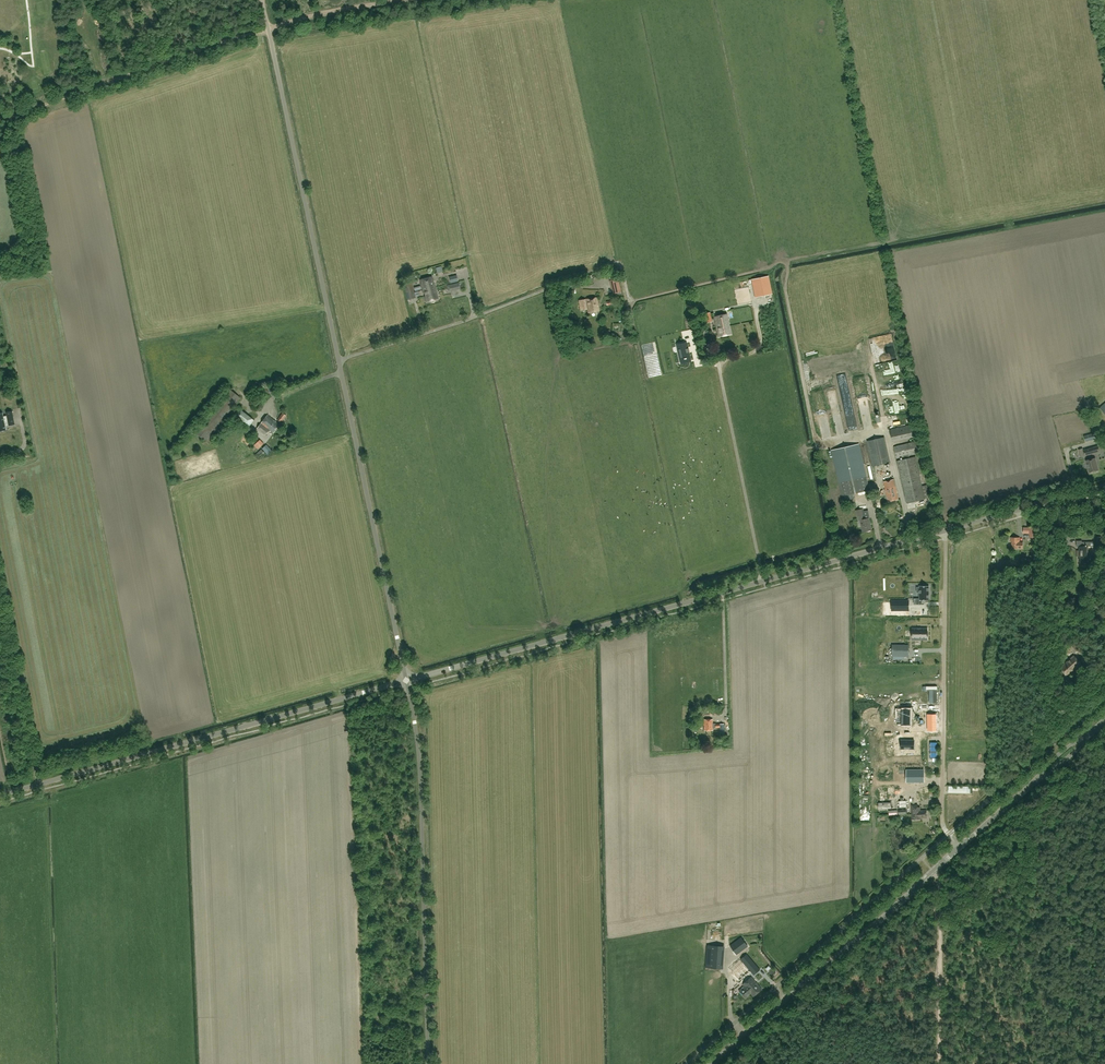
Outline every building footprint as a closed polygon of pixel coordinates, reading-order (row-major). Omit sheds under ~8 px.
[(457,275),(449,277),(451,283),(458,281),(457,275)] [(428,289),(427,289),(435,287),(433,279),(432,279),(432,276),(420,279),(421,284),(423,290),(428,289)] [(771,294),(768,276),(751,280),(755,297),(771,294)] [(408,300),(416,298),(411,282),(403,284),(408,300)] [(450,284),(452,291),(460,289),(459,282),(450,284)] [(438,299),(435,287),(427,289),(428,289),(423,290),(424,293),(425,293),(425,296),(424,296),(426,302),(438,299)] [(579,300),(581,310),(588,309),(588,313),(599,311),(597,297),(579,300)] [(718,337),(731,334),(727,314),(714,317),(718,337)] [(686,358),(690,357),(688,352),(689,352),(689,351),(688,352),(688,349),(688,348),(686,343),(677,345),(680,359),(684,358),(684,359),(686,359),(686,358)] [(891,368),(900,366),(899,360),(889,362),(891,368)] [(194,432),(207,442),(241,398),(229,388),(194,432)] [(232,417),(234,419),(236,418),(238,419),(237,421),(247,429),(254,420),(239,408),(232,417)] [(8,424),(8,426),(15,424),(12,411),(6,412),(6,415),(3,416),(3,413),(0,413),(0,431),(6,430),(5,424),(8,424)] [(281,422),(286,416),(282,412),(277,420),(281,422)] [(267,415),(257,428),(265,435),(269,430),(273,433),(280,425),(267,415)] [(890,429),(893,442),(916,437),(913,424),(890,429)] [(254,445),(259,439),(255,435),(249,440),(254,445)] [(873,466),(890,463),(885,437),(866,441),(873,466)] [(244,440),(233,446),(242,462),(251,457),(245,445),(247,444),(244,440)] [(917,441),(894,446),(897,459),(920,454),(917,443),(917,441)] [(854,498),(853,493),(859,492),(869,490),(866,477),(859,444),(832,450),(839,482),(842,496),(843,501),(854,498)] [(1083,448),(1078,449),(1080,457),(1084,455),(1085,456),(1098,452),(1096,446),(1083,450),(1083,448)] [(261,449),(256,454),(259,458),(265,453),(261,449)] [(925,499),(925,497),(922,486),(916,457),(896,461),(906,503),(925,499)] [(1098,470),(1095,458),(1086,460),(1089,472),(1098,470)] [(883,481),(885,486),(888,502),(898,499),(894,479),(883,481)] [(856,511),(857,517),(858,521),(860,520),(863,532),(871,530),(869,518),(864,519),(862,509),(856,511)] [(1029,538),(1036,538),(1036,536),(1037,537),(1037,532),(1036,532),(1036,528),(1029,528),(1029,538)] [(1011,537),(1011,542),(1012,542),(1011,548),(1018,548),(1023,548),(1023,542),(1020,542),(1020,537),(1011,537)] [(1090,557),(1089,555),(1088,555),(1088,546),(1094,546),(1094,542),(1082,542),(1082,546),(1079,546),(1079,550),(1079,556),(1079,560),(1086,560),(1086,563),(1089,563),(1090,562),(1090,557)] [(922,600),(929,600),(929,586),(919,586),(919,587),(917,587),(917,592),(919,592),(919,597),(919,599),(917,599),(917,604),(922,604),(922,600)] [(904,600),(891,600),(891,610),(908,610),(908,603),(904,603),(904,600)] [(912,639),(927,639),(927,628),(912,628),(912,632),(912,635),(912,639)] [(1079,649),(1073,642),(1068,647),(1074,654),(1079,649)] [(892,645),(892,656),(909,656),(909,645),(892,645)] [(921,663),(935,662),(934,655),(921,655),(921,663)] [(1078,667),(1079,668),(1082,665),(1074,656),(1060,668),(1067,676),(1078,667)] [(713,706),(705,707),(705,714),(713,714),(713,706)] [(898,710),(898,724),(902,724),(902,725),(908,725),(911,724),(911,710),(908,709),(902,709),(902,710),(898,710)] [(724,724),(723,724),(715,724),(715,723),(713,723),(713,719),(704,719),(704,730),(713,730),(713,727),(719,727),(720,734),(724,734),(724,724)] [(893,738),(893,743),(880,743),(881,746),(885,746),(885,744),(894,744),(894,740),(895,740),(895,733),(887,733),(887,738),(893,738)] [(914,749),(914,740),(901,740),(901,749),(914,749)] [(906,770),(907,780),(924,780),(924,770),(906,770)] [(920,807),(917,807),(917,804),(911,805),(912,819),(921,819),(921,818),(927,818),(926,810),(920,810),(920,807)] [(741,937),(729,945),(737,955),(748,946),(741,937)] [(724,969),(725,946),(707,945),(705,967),(724,969)] [(740,959),(750,971),(754,975),(760,969),(746,954),(740,959)] [(750,972),(739,960),(729,969),(740,981),(750,972)] [(749,992),(750,994),(751,993),(754,997),(762,989),(751,977),(746,982),(748,984),(748,985),(751,988),(750,990),(749,992)] [(750,990),(751,988),(748,985),(748,984),(746,982),(743,984),(744,986),(739,990),(746,998),(750,994),(749,992),(750,990)]
